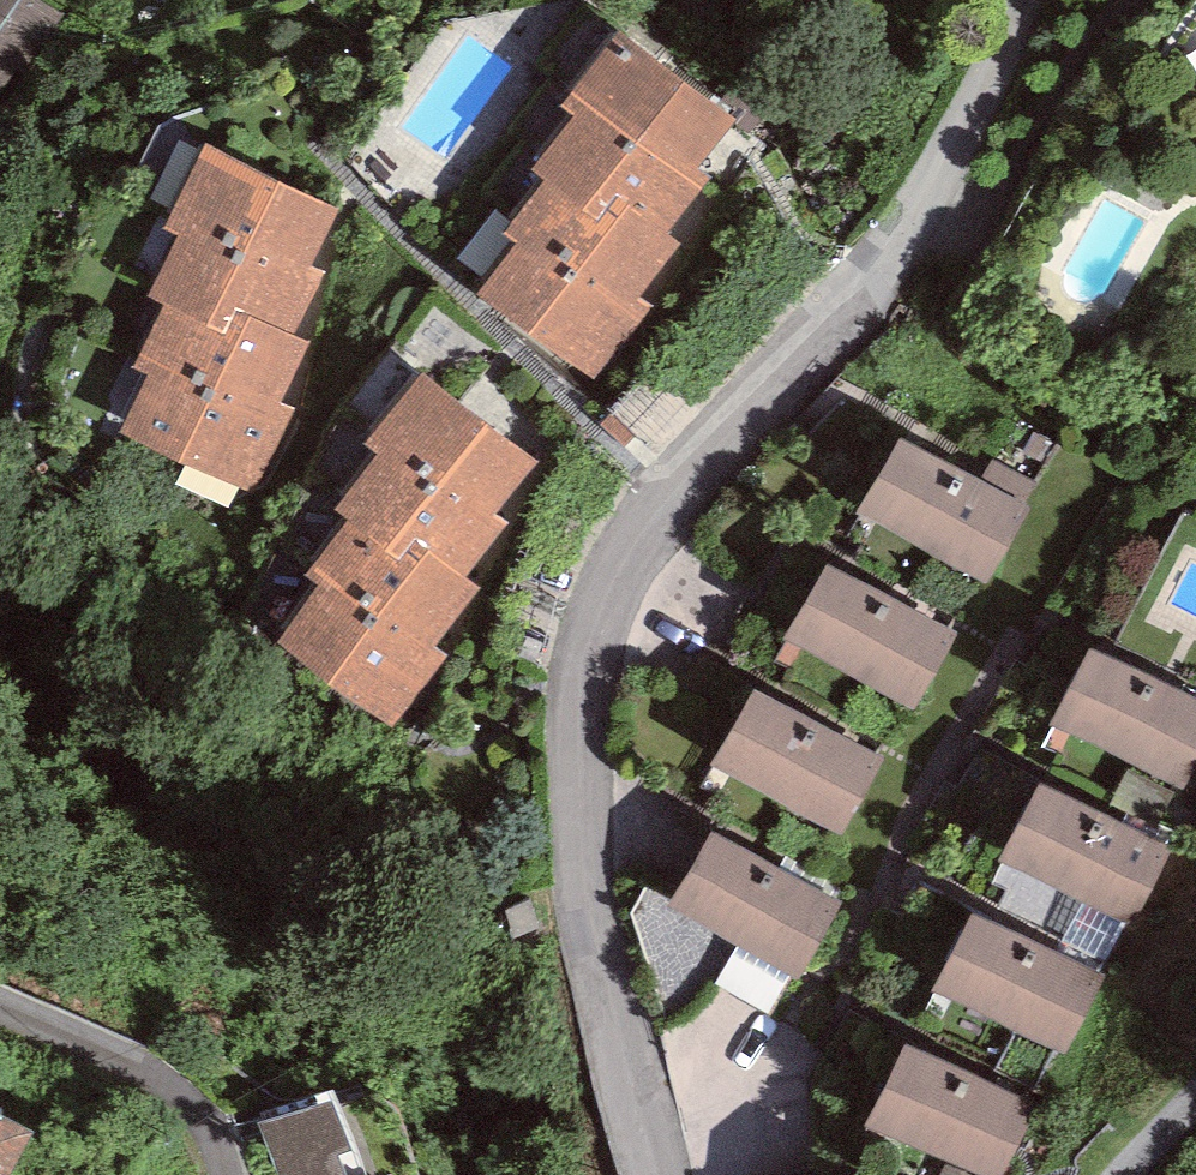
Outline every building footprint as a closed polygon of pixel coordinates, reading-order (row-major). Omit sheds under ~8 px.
[(40,0),(0,0),(0,105),(60,13),(40,0)] [(737,118),(618,29),(561,104),(574,114),(584,102),(701,190),(710,178),(699,169),(737,118)] [(669,233),(701,190),(584,102),(574,114),(533,169),(545,179),(600,220),(619,195),(669,233)] [(339,208),(204,143),(165,225),(179,232),(299,290),(311,266),(339,208)] [(682,242),(669,233),(619,195),(600,220),(545,179),(504,233),(518,243),(525,233),(630,311),(640,297),(682,242)] [(325,273),(311,266),(299,290),(179,232),(148,297),(164,305),(240,342),(252,318),(293,339),(325,273)] [(653,307),(640,297),(630,311),(525,233),(518,243),(480,293),(597,382),(653,307)] [(307,345),(293,339),(252,318),(240,342),(164,305),(135,364),(149,371),(267,428),(280,402),(307,345)] [(292,408),(280,402),(267,428),(149,371),(120,432),(250,494),(292,408)] [(537,462),(419,374),(365,445),(378,455),(390,439),(496,518),(537,462)] [(506,525),(496,518),(390,439),(378,455),(338,509),(350,517),(416,566),(428,550),(466,578),(506,525)] [(1028,509),(901,439),(859,514),(986,585),(1028,509)] [(481,589),(466,578),(428,550),(416,566),(350,517),(307,575),(319,585),(327,574),(433,653),(438,647),(481,589)] [(956,633),(826,562),(783,641),(913,711),(956,633)] [(447,654),(438,647),(433,653),(327,574),(319,585),(276,642),(392,728),(447,654)] [(1087,648),(1050,726),(1185,790),(1195,767),(1195,700),(1087,648)] [(882,758),(755,689),(712,767),(840,836),(882,758)] [(1171,851),(1039,784),(1000,862),(1133,928),(1171,851)] [(843,901),(709,830),(667,909),(801,980),(843,901)] [(1106,972),(972,907),(932,991),(1066,1055),(1106,972)] [(904,1044),(866,1125),(974,1174),(1005,1174),(1037,1105),(904,1044)] [(261,1124),(278,1174),(359,1174),(333,1099),(261,1124)] [(0,1119),(0,1174),(8,1174),(29,1133),(0,1119)]
